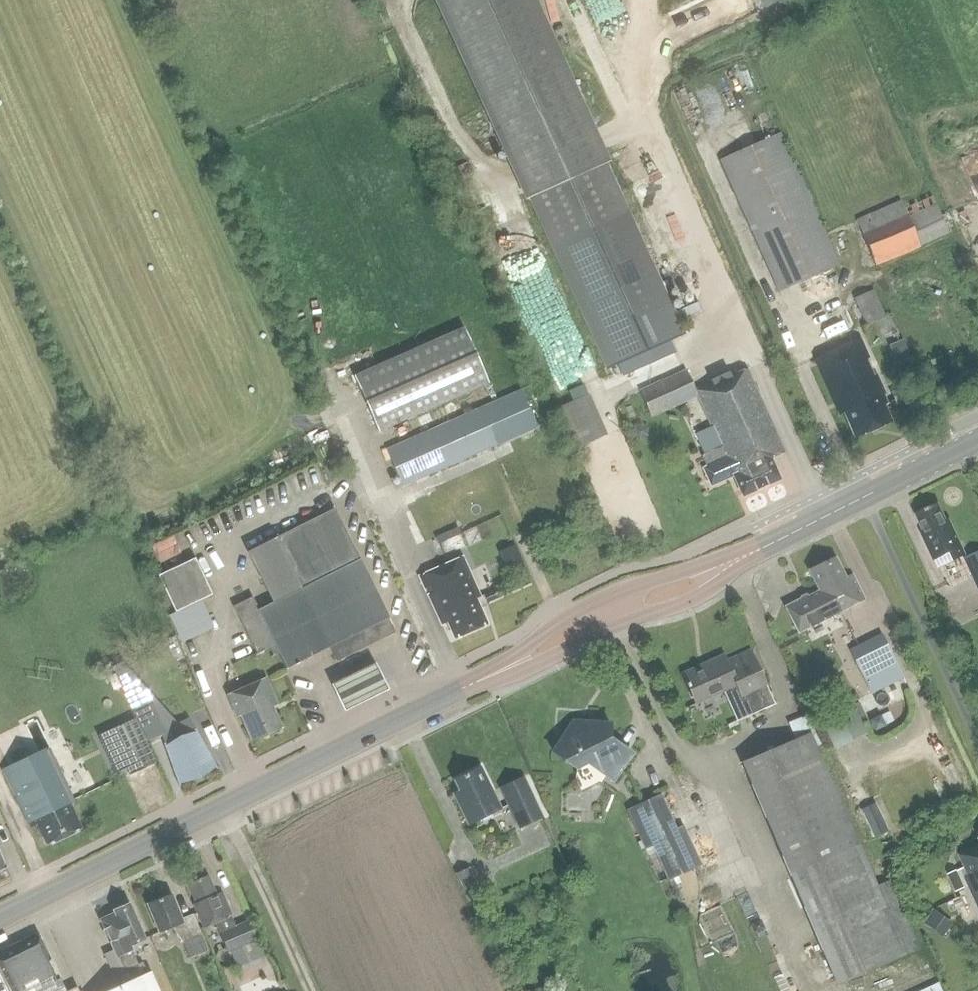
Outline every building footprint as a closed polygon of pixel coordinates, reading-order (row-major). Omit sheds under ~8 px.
[(553,245),(608,368),(684,333),(679,321),(674,312),(628,211),(630,210),(608,163),(610,162),(536,0),(434,0),(525,200),(531,197),(553,245)] [(779,291),(838,265),(779,133),(721,159),(779,291)] [(876,266),(949,233),(932,196),(904,208),(900,199),(855,220),(876,266)] [(854,298),(867,327),(887,318),(874,289),(854,298)] [(526,316),(532,338),(556,331),(549,309),(526,316)] [(489,384),(464,327),(354,375),(379,432),(489,384)] [(884,394),(859,338),(814,358),(839,415),(843,413),(854,438),(891,422),(880,396),(884,394)] [(697,395),(720,446),(701,455),(707,468),(704,470),(709,482),(717,485),(734,477),(743,496),(780,479),(771,459),(785,452),(747,368),(732,375),(731,374),(695,390),(686,370),(652,385),(639,391),(650,417),(664,411),(697,395)] [(891,392),(896,403),(910,397),(905,386),(891,392)] [(509,507),(484,451),(537,427),(521,389),(386,449),(428,543),(509,507)] [(588,393),(555,409),(573,450),(607,434),(588,393)] [(921,533),(933,560),(951,552),(954,560),(966,555),(950,519),(946,520),(938,503),(916,514),(924,531),(921,533)] [(276,537),(296,579),(301,589),(259,610),(253,597),(233,606),(245,630),(246,630),(257,653),(270,647),(274,655),(279,653),(286,667),(328,645),(336,661),(366,646),(370,653),(397,639),(386,617),(388,616),(359,560),(333,509),(276,537)] [(160,569),(182,558),(169,533),(147,544),(160,569)] [(965,558),(977,588),(977,552),(965,558)] [(475,598),(480,596),(463,557),(420,575),(439,620),(446,617),(455,638),(486,624),(475,598)] [(798,632),(864,599),(852,574),(845,578),(835,557),(809,570),(819,591),(786,608),(798,632)] [(158,575),(176,611),(211,595),(194,558),(185,562),(162,573),(158,575)] [(496,589),(484,595),(487,602),(500,597),(496,589)] [(849,649),(860,671),(892,655),(881,634),(849,649)] [(723,655),(682,673),(696,703),(730,688),(744,717),(774,704),(750,650),(726,661),(723,655)] [(372,666),(328,687),(340,713),(385,691),(372,666)] [(252,740),(281,727),(272,707),(277,704),(266,679),(227,696),(237,718),(241,716),(252,740)] [(817,718),(830,747),(863,732),(850,703),(817,718)] [(152,704),(135,711),(148,740),(165,733),(152,704)] [(789,723),(796,739),(741,762),(837,985),(905,956),(875,886),(815,746),(823,743),(810,714),(789,723)] [(611,779),(630,752),(607,737),(608,723),(571,720),(563,732),(557,738),(558,740),(551,750),(563,759),(563,761),(571,764),(575,766),(593,757),(599,771),(611,779)] [(212,768),(196,732),(165,746),(181,782),(212,768)] [(50,747),(49,748),(3,769),(30,826),(36,824),(46,845),(82,828),(81,827),(69,802),(74,800),(66,783),(67,783),(50,747)] [(481,767),(454,780),(461,795),(455,798),(468,825),(501,808),(481,767)] [(524,776),(499,788),(519,829),(544,817),(524,776)] [(627,810),(648,855),(655,852),(668,881),(702,865),(684,825),(677,828),(661,794),(627,810)] [(882,816),(867,824),(874,838),(889,830),(882,816)] [(959,855),(969,875),(965,877),(977,905),(977,847),(959,855)] [(456,873),(469,901),(482,895),(470,867),(456,873)] [(948,874),(956,892),(964,889),(956,871),(948,874)] [(193,904),(204,928),(215,923),(220,933),(228,951),(230,950),(239,970),(263,959),(255,940),(256,940),(248,921),(236,927),(231,915),(232,915),(222,892),(216,895),(208,875),(188,884),(196,903),(193,904)] [(181,919),(171,894),(147,904),(159,932),(172,926),(183,944),(189,958),(207,950),(192,914),(181,919)] [(130,905),(114,912),(115,914),(102,920),(115,949),(104,954),(118,986),(107,990),(160,990),(151,972),(143,975),(130,946),(145,939),(130,905)] [(935,931),(944,917),(933,910),(924,923),(935,931)] [(39,937),(0,956),(0,969),(11,990),(66,990),(59,978),(52,962),(39,937)] [(941,989),(938,981),(918,990),(937,990),(941,989)]
